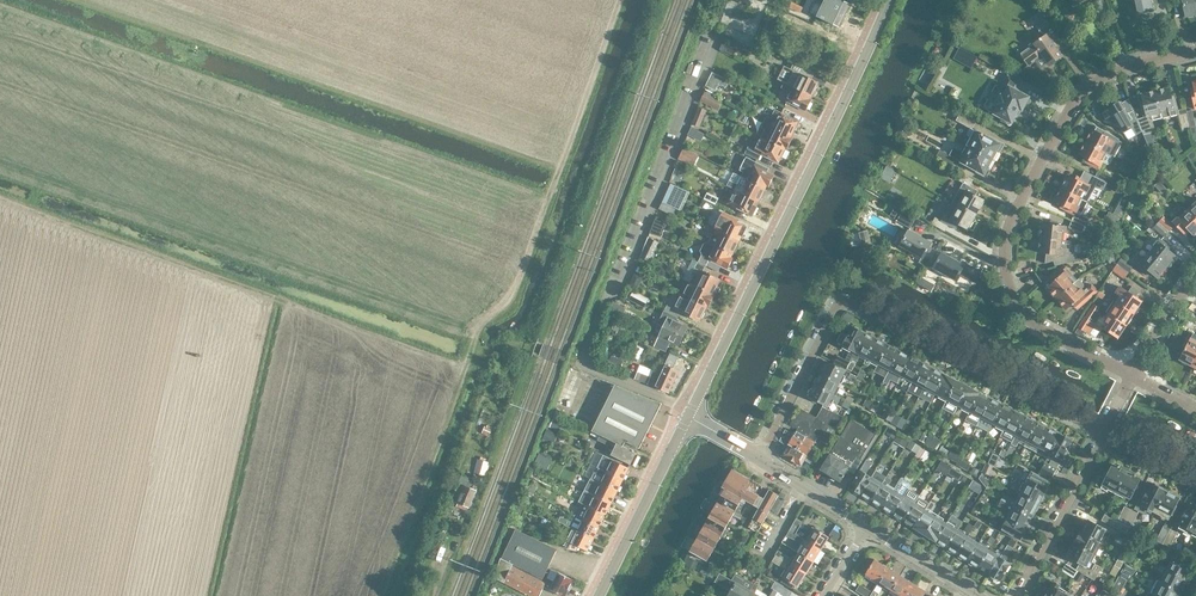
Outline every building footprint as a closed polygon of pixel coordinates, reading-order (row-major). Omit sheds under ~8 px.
[(719,7),(713,5),(709,16),(715,18),(714,23),(720,25),(737,31),(739,25),(746,6),(736,2),(736,3),(729,0),(722,0),(719,7)] [(841,0),(821,0),(819,5),(815,3),(810,13),(815,15),(814,17),(839,28),(840,27),(851,5),(841,0)] [(1139,14),(1155,11),(1153,0),(1136,0),(1139,14)] [(1186,17),(1195,15),(1195,0),(1183,0),(1186,17)] [(1035,35),(1039,40),(1034,43),(1035,44),(1021,54),(1028,64),(1035,60),(1040,69),(1049,63),(1050,65),(1062,57),(1046,35),(1043,30),(1053,23),(1043,10),(1031,18),(1030,19),(1040,32),(1035,35)] [(975,56),(958,47),(953,57),(969,66),(975,56)] [(794,63),(784,83),(812,96),(814,92),(815,92),(817,88),(817,86),(818,83),(812,80),(815,74),(794,63)] [(705,84),(715,89),(718,82),(725,86),(729,79),(711,70),(705,84)] [(1022,112),(1029,99),(1017,92),(1020,85),(1007,78),(1002,89),(1007,92),(1004,97),(1001,95),(996,105),(998,106),(995,114),(1002,118),(1000,122),(1011,128),(1019,111),(1022,112)] [(787,101),(806,111),(812,100),(810,100),(812,96),(784,83),(781,88),(792,93),(787,101)] [(1169,88),(1156,91),(1163,119),(1181,115),(1185,132),(1192,130),(1187,109),(1180,111),(1176,96),(1175,96),(1172,97),(1169,88)] [(1141,104),(1145,117),(1145,119),(1146,118),(1147,123),(1141,125),(1140,125),(1143,134),(1144,133),(1145,136),(1156,133),(1154,121),(1163,119),(1156,91),(1142,94),(1144,103),(1141,104)] [(702,100),(719,108),(722,102),(705,93),(702,100)] [(1121,102),(1101,114),(1105,121),(1108,119),(1111,124),(1115,125),(1118,123),(1123,131),(1132,126),(1123,110),(1125,109),(1121,102)] [(692,122),(700,125),(706,108),(698,105),(692,122)] [(767,117),(765,122),(792,136),(794,131),(795,130),(798,126),(797,124),(799,122),(782,113),(776,111),(771,119),(767,117)] [(957,120),(972,128),(977,119),(962,111),(957,120)] [(766,130),(762,137),(785,149),(786,148),(787,149),(792,139),(791,138),(792,136),(765,122),(762,128),(764,129),(766,130)] [(971,138),(966,146),(995,161),(1000,152),(997,151),(1001,143),(992,139),(992,140),(971,129),(967,135),(971,138)] [(1092,130),(1086,142),(1113,157),(1114,158),(1121,144),(1114,140),(1115,138),(1102,131),(1100,134),(1092,130)] [(785,149),(762,137),(756,150),(749,147),(746,154),(758,161),(762,154),(779,163),(785,149)] [(1091,166),(1099,171),(1101,167),(1103,163),(1107,164),(1108,162),(1110,163),(1113,157),(1086,142),(1079,155),(1086,159),(1085,163),(1091,166)] [(995,161),(966,146),(963,153),(954,148),(949,156),(955,159),(959,160),(976,170),(975,171),(987,177),(991,170),(990,170),(995,161)] [(678,159),(693,167),(698,155),(683,148),(678,159)] [(938,150),(934,160),(950,168),(955,159),(949,156),(938,150)] [(743,172),(741,177),(765,189),(767,185),(769,186),(774,176),(767,172),(769,168),(746,157),(739,170),(743,172)] [(888,165),(882,177),(891,182),(897,169),(888,165)] [(670,182),(682,187),(687,173),(675,168),(670,182)] [(1104,173),(1099,171),(1096,177),(1106,182),(1110,176),(1109,176),(1105,173),(1104,173)] [(963,183),(952,202),(976,215),(980,209),(981,209),(984,203),(983,202),(984,200),(975,196),(978,191),(970,186),(973,180),(958,172),(955,178),(963,183)] [(1068,175),(1061,188),(1088,202),(1089,203),(1097,188),(1103,191),(1107,184),(1094,177),(1090,184),(1077,176),(1075,179),(1068,175)] [(759,202),(765,189),(741,177),(737,184),(730,181),(727,186),(734,189),(733,189),(759,202)] [(1087,204),(1088,202),(1061,188),(1054,200),(1062,204),(1059,209),(1074,217),(1072,220),(1085,225),(1086,226),(1088,220),(1081,216),(1081,215),(1082,216),(1088,204),(1087,204)] [(733,189),(726,204),(735,208),(751,216),(751,215),(752,215),(759,202),(733,189)] [(706,193),(703,200),(714,205),(718,198),(706,193)] [(1122,216),(1132,199),(1125,195),(1115,212),(1122,216)] [(700,206),(711,212),(714,205),(703,200),(700,206)] [(952,201),(941,221),(956,230),(959,225),(968,230),(969,227),(970,228),(974,222),(973,221),(976,215),(952,202),(952,201)] [(663,203),(660,209),(676,218),(679,212),(663,203)] [(1187,211),(1195,221),(1195,203),(1187,211)] [(910,229),(917,216),(897,204),(889,217),(897,221),(910,229)] [(1187,211),(1174,223),(1186,235),(1190,231),(1195,236),(1195,235),(1195,221),(1187,211)] [(723,212),(715,229),(739,241),(746,227),(737,222),(738,219),(723,212)] [(1164,217),(1159,222),(1169,231),(1174,226),(1164,217)] [(935,218),(931,224),(945,231),(948,225),(935,218)] [(650,233),(661,237),(667,224),(655,219),(650,233)] [(1072,220),(1069,227),(1082,233),(1085,225),(1072,220)] [(1041,224),(1040,238),(1061,240),(1062,232),(1066,232),(1066,226),(1056,226),(1056,222),(1050,222),(1050,225),(1041,224)] [(1154,227),(1164,236),(1169,231),(1159,222),(1154,227)] [(714,229),(708,242),(733,254),(739,241),(714,229)] [(928,265),(932,257),(935,251),(929,248),(932,244),(906,230),(897,247),(922,260),(922,261),(928,265)] [(870,244),(867,231),(858,233),(862,246),(870,244)] [(1061,240),(1040,238),(1039,252),(1047,253),(1047,257),(1054,258),(1054,254),(1063,255),(1064,249),(1060,248),(1061,240)] [(658,242),(655,241),(655,242),(648,239),(640,259),(650,263),(653,254),(658,242)] [(1156,247),(1151,254),(1167,267),(1176,257),(1169,251),(1171,249),(1160,240),(1154,246),(1156,247)] [(731,257),(733,254),(708,242),(703,244),(699,251),(700,255),(697,261),(706,266),(716,271),(720,265),(728,269),(733,258),(731,257)] [(1099,252),(1102,264),(1114,261),(1112,250),(1099,252)] [(935,251),(932,257),(937,261),(934,268),(957,281),(961,274),(974,282),(980,272),(966,264),(965,266),(942,253),(941,254),(935,251)] [(1078,259),(1076,252),(1062,257),(1065,263),(1078,259)] [(1167,267),(1151,254),(1146,260),(1140,255),(1134,262),(1149,275),(1152,272),(1158,278),(1167,267)] [(1122,258),(1117,264),(1128,272),(1133,266),(1122,258)] [(692,276),(689,282),(713,294),(716,293),(719,288),(717,286),(720,280),(703,272),(706,266),(697,261),(690,275),(692,276)] [(1113,270),(1124,278),(1128,272),(1117,264),(1113,270)] [(1047,288),(1057,299),(1073,285),(1077,281),(1064,266),(1054,274),(1056,276),(1050,281),(1052,283),(1047,288)] [(1073,285),(1057,299),(1066,310),(1073,304),(1075,307),(1080,302),(1083,306),(1093,297),(1097,290),(1093,284),(1084,291),(1082,289),(1084,287),(1085,285),(1080,279),(1073,285)] [(682,287),(679,293),(707,307),(707,305),(709,306),(715,296),(713,295),(713,294),(690,282),(686,289),(682,287)] [(1118,290),(1116,293),(1120,296),(1117,302),(1135,313),(1142,301),(1136,297),(1140,291),(1132,286),(1129,292),(1120,287),(1118,290)] [(628,300),(645,308),(649,299),(633,291),(628,300)] [(1106,295),(1099,291),(1097,295),(1103,299),(1106,295)] [(667,303),(664,310),(677,317),(679,313),(698,323),(701,318),(703,318),(705,314),(704,312),(707,307),(678,293),(675,299),(679,301),(675,307),(667,303)] [(1117,302),(1109,313),(1127,325),(1135,313),(1117,302)] [(1127,325),(1109,313),(1105,319),(1100,315),(1099,310),(1100,308),(1094,305),(1079,327),(1076,333),(1082,337),(1086,331),(1093,320),(1097,323),(1119,338),(1127,325)] [(688,327),(676,322),(678,317),(677,317),(664,310),(657,324),(664,328),(683,337),(688,327)] [(851,361),(852,358),(865,333),(860,331),(860,329),(856,327),(854,328),(852,327),(847,337),(842,334),(838,342),(842,345),(841,347),(849,351),(845,360),(839,357),(836,363),(847,369),(851,361)] [(683,337),(664,328),(656,345),(662,348),(666,341),(678,347),(683,337)] [(864,359),(865,360),(876,339),(875,339),(875,337),(871,335),(870,336),(865,333),(852,358),(857,361),(859,357),(864,359)] [(1193,366),(1195,361),(1195,335),(1194,334),(1185,351),(1183,350),(1179,358),(1181,359),(1180,360),(1193,366)] [(870,362),(877,366),(888,345),(887,345),(887,343),(883,341),(882,342),(877,340),(876,339),(865,360),(866,360),(864,364),(868,366),(870,362)] [(877,366),(875,371),(886,377),(899,351),(898,349),(895,347),(893,348),(888,345),(877,366)] [(905,354),(899,351),(886,377),(884,381),(888,384),(894,373),(901,376),(911,357),(910,357),(910,355),(906,353),(905,354)] [(655,386),(669,393),(680,371),(674,368),(679,356),(671,353),(655,386)] [(901,376),(897,383),(901,385),(902,383),(909,387),(922,363),(921,362),(921,361),(917,359),(916,360),(911,357),(901,376)] [(822,367),(821,370),(822,372),(821,373),(840,383),(842,384),(846,376),(844,375),(846,371),(827,361),(824,367),(822,367)] [(851,361),(847,369),(851,371),(855,364),(851,361)] [(909,387),(907,390),(919,397),(924,388),(934,369),(933,369),(933,367),(929,365),(927,366),(922,363),(909,387)] [(924,388),(920,397),(931,403),(936,394),(946,375),(945,375),(944,373),(941,371),(939,372),(934,369),(924,388)] [(637,372),(635,379),(648,384),(651,377),(637,372)] [(816,383),(815,384),(836,395),(840,388),(838,387),(840,383),(821,373),(818,379),(816,379),(815,382),(816,383)] [(857,376),(851,373),(849,378),(855,381),(857,376)] [(946,375),(936,394),(939,396),(939,398),(946,402),(957,381),(956,380),(956,379),(952,377),(951,378),(946,375)] [(957,381),(946,402),(943,408),(954,413),(968,387),(967,386),(967,385),(964,383),(963,384),(957,381)] [(810,390),(809,393),(810,395),(809,396),(824,404),(823,406),(827,409),(828,406),(830,407),(833,401),(838,403),(841,398),(836,396),(836,395),(815,384),(812,390),(810,390)] [(974,390),(968,387),(954,413),(959,416),(963,410),(969,413),(970,412),(980,393),(979,392),(979,390),(975,389),(974,390)] [(984,395),(980,393),(970,412),(974,414),(973,416),(980,419),(991,399),(990,398),(990,396),(986,394),(984,395)] [(848,395),(845,400),(852,403),(854,399),(848,395)] [(980,419),(977,425),(989,431),(993,424),(1003,405),(1001,404),(1001,402),(998,400),(996,401),(991,399),(980,419)] [(849,409),(852,403),(845,400),(843,405),(848,408),(849,409)] [(1003,405),(993,424),(997,426),(996,428),(1004,432),(1005,430),(1015,411),(1013,410),(1013,408),(1009,406),(1008,407),(1003,405)] [(827,409),(823,407),(819,412),(817,418),(800,408),(790,424),(798,428),(807,433),(806,436),(815,441),(816,441),(818,436),(823,429),(833,435),(839,424),(843,418),(827,409)] [(1003,431),(1000,436),(1012,442),(1026,417),(1024,415),(1024,414),(1021,412),(1019,413),(1015,411),(1005,430),(1004,432),(1003,431)] [(903,427),(908,419),(895,412),(890,420),(903,427)] [(1012,442),(1011,444),(1017,447),(1019,443),(1025,446),(1037,422),(1036,422),(1036,420),(1032,418),(1031,419),(1026,417),(1012,442)] [(841,482),(857,455),(863,459),(878,435),(852,419),(820,469),(841,482)] [(1037,422),(1025,446),(1037,452),(1049,428),(1047,428),(1047,426),(1044,424),(1042,425),(1037,422)] [(495,430),(485,425),(481,435),(491,439),(495,430)] [(798,428),(783,455),(802,466),(807,456),(816,461),(821,452),(812,447),(815,441),(806,436),(807,433),(798,428)] [(1037,452),(1036,452),(1048,458),(1060,434),(1059,434),(1059,432),(1055,430),(1053,431),(1049,428),(1037,452)] [(600,435),(598,440),(608,445),(604,453),(611,456),(612,455),(633,466),(638,456),(636,454),(637,453),(634,451),(635,451),(633,450),(632,450),(630,449),(632,445),(626,442),(624,446),(600,435)] [(1065,437),(1060,435),(1048,458),(1045,462),(1040,473),(1052,479),(1063,457),(1065,457),(1067,453),(1066,451),(1072,440),(1070,440),(1070,438),(1066,436),(1065,437)] [(910,440),(905,447),(916,454),(920,447),(921,447),(910,440)] [(930,453),(920,447),(916,454),(915,456),(925,462),(926,460),(930,454),(930,453)] [(536,462),(548,467),(552,458),(541,452),(536,462)] [(936,458),(930,454),(926,460),(932,464),(936,458)] [(597,467),(599,468),(623,480),(629,469),(603,456),(597,467)] [(473,474),(484,476),(488,463),(477,459),(473,474)] [(948,474),(952,465),(941,459),(937,469),(948,474)] [(868,460),(850,488),(855,491),(855,493),(858,495),(860,494),(861,495),(872,477),(871,477),(866,473),(873,463),(868,460)] [(1101,476),(1096,486),(1108,492),(1109,490),(1115,494),(1116,491),(1128,469),(1120,465),(1119,467),(1114,464),(1106,479),(1101,476)] [(960,483),(966,474),(953,466),(947,476),(960,483)] [(601,484),(617,492),(623,480),(599,468),(596,473),(594,472),(591,479),(601,484)] [(1019,480),(1044,493),(1045,492),(1047,492),(1049,488),(1048,486),(1051,481),(1025,468),(1019,480)] [(1128,469),(1116,491),(1124,495),(1122,498),(1128,501),(1140,478),(1135,475),(1136,473),(1128,469)] [(723,487),(726,489),(738,496),(743,487),(748,478),(732,470),(723,487)] [(872,477),(861,495),(866,498),(866,500),(869,502),(871,501),(872,502),(884,482),(887,477),(876,470),(871,477),(872,477)] [(581,474),(578,480),(585,483),(588,477),(581,474)] [(462,475),(451,500),(458,503),(457,506),(467,511),(469,508),(470,508),(477,490),(470,487),(473,480),(462,475)] [(990,480),(980,475),(979,478),(986,488),(990,480)] [(884,482),(872,502),(875,504),(875,506),(879,508),(881,507),(882,508),(893,490),(894,488),(889,485),(892,480),(887,477),(884,482)] [(893,490),(882,508),(886,511),(886,513),(890,515),(892,514),(893,515),(912,484),(911,482),(904,477),(901,478),(893,490)] [(762,486),(748,478),(743,487),(758,496),(759,495),(762,489),(762,488),(762,487),(762,486)] [(591,479),(585,490),(595,495),(611,503),(617,492),(591,479)] [(1021,490),(1019,495),(1039,505),(1041,499),(1044,499),(1045,496),(1044,494),(1044,493),(1024,483),(1020,490),(1021,490)] [(912,484),(893,515),(897,517),(897,520),(901,522),(902,521),(904,521),(916,501),(911,498),(917,488),(912,484)] [(1154,514),(1156,511),(1166,491),(1163,490),(1164,488),(1156,484),(1155,485),(1153,484),(1148,492),(1147,491),(1143,499),(1141,498),(1135,510),(1145,515),(1147,511),(1154,514)] [(743,487),(738,496),(748,501),(760,508),(762,504),(765,500),(758,496),(743,487)] [(738,496),(726,489),(719,501),(735,510),(736,509),(742,512),(748,501),(738,496)] [(938,489),(931,500),(941,506),(948,494),(938,489)] [(765,500),(762,504),(770,509),(778,495),(769,490),(765,500)] [(1166,491),(1156,511),(1163,515),(1161,518),(1167,521),(1171,514),(1172,514),(1176,506),(1175,505),(1179,498),(1177,497),(1177,495),(1170,491),(1169,493),(1166,491)] [(573,492),(569,498),(576,501),(579,495),(573,492)] [(770,509),(778,513),(785,500),(784,499),(786,495),(782,492),(779,496),(778,495),(770,509)] [(1005,496),(1002,500),(1033,516),(1035,511),(1037,511),(1039,507),(1038,505),(1039,505),(1019,495),(1018,494),(1014,501),(1010,499),(1005,496)] [(605,516),(611,503),(595,495),(592,502),(589,507),(605,516)] [(926,508),(930,503),(919,497),(916,501),(904,521),(908,524),(908,526),(912,529),(914,528),(926,508)] [(567,503),(574,506),(576,501),(569,498),(567,503)] [(1011,510),(1007,517),(1027,527),(1028,526),(1029,526),(1031,523),(1030,521),(1033,516),(1002,500),(1000,505),(1011,510)] [(728,522),(735,510),(719,501),(712,514),(728,522)] [(600,527),(605,516),(589,507),(589,508),(582,504),(577,515),(600,527)] [(770,509),(762,504),(760,508),(754,518),(763,523),(770,509)] [(1193,533),(1195,528),(1195,505),(1195,504),(1194,505),(1191,504),(1187,512),(1186,511),(1182,519),(1183,520),(1179,527),(1185,531),(1186,530),(1193,533)] [(1124,524),(1132,510),(1125,506),(1118,521),(1124,524)] [(745,508),(742,514),(747,517),(750,511),(745,508)] [(927,508),(914,528),(919,531),(919,533),(923,536),(925,534),(925,535),(937,515),(927,508)] [(1132,510),(1124,524),(1131,527),(1139,513),(1132,510)] [(561,516),(558,521),(564,524),(564,525),(577,531),(593,539),(598,531),(600,527),(575,514),(571,522),(561,516)] [(712,514),(705,526),(721,535),(723,537),(727,530),(725,528),(728,522),(712,514)] [(937,515),(925,535),(926,535),(926,537),(929,539),(931,538),(936,541),(948,521),(944,519),(937,515)] [(948,521),(936,541),(936,542),(936,544),(940,546),(942,545),(946,548),(958,530),(963,521),(952,515),(948,521)] [(1124,524),(1118,521),(1105,515),(1102,520),(1122,531),(1137,538),(1140,532),(1131,527),(1124,524)] [(797,519),(790,531),(821,550),(828,538),(814,529),(813,530),(806,526),(810,520),(807,519),(805,521),(798,517),(797,519)] [(1027,527),(1007,517),(1005,522),(1002,529),(1021,539),(1023,534),(1025,534),(1027,530),(1026,529),(1027,527)] [(1081,532),(1100,542),(1104,535),(1109,538),(1112,531),(1088,520),(1085,519),(1082,524),(1085,525),(1082,532),(1081,532)] [(952,552),(957,554),(969,535),(974,527),(969,523),(964,531),(959,528),(958,530),(946,548),(947,548),(947,551),(951,553),(952,552)] [(1163,525),(1155,541),(1162,544),(1170,529),(1163,525)] [(714,547),(721,535),(705,526),(698,538),(714,547)] [(587,551),(593,539),(569,527),(564,537),(562,535),(557,543),(568,549),(576,551),(578,547),(587,551)] [(831,535),(840,538),(842,530),(833,528),(831,535)] [(1170,529),(1162,544),(1169,548),(1177,532),(1170,529)] [(504,583),(512,566),(521,570),(538,579),(542,581),(543,579),(549,566),(557,550),(516,530),(502,559),(501,561),(500,561),(492,577),(496,579),(504,583)] [(804,545),(799,553),(813,562),(821,550),(790,531),(787,535),(804,545)] [(1122,531),(1118,537),(1127,541),(1121,553),(1128,556),(1137,538),(1122,531)] [(1075,544),(1076,545),(1094,554),(1100,542),(1081,532),(1078,538),(1076,537),(1073,542),(1075,543),(1075,544)] [(969,535),(957,554),(958,555),(958,557),(962,559),(963,558),(968,561),(979,543),(975,541),(976,539),(969,535)] [(974,565),(978,568),(991,548),(996,539),(992,536),(988,543),(987,542),(986,545),(980,541),(979,543),(968,561),(969,562),(969,564),(972,566),(974,565)] [(707,560),(714,547),(698,538),(691,551),(707,560)] [(985,572),(989,574),(1006,547),(1002,544),(999,550),(998,549),(996,551),(991,548),(978,568),(979,568),(979,571),(983,573),(985,572)] [(1006,547),(989,574),(994,577),(994,580),(997,581),(999,580),(1000,581),(1011,563),(1005,559),(1013,547),(1008,544),(1006,547)] [(1080,563),(1077,570),(1079,571),(1080,572),(1095,580),(1102,566),(1091,561),(1094,554),(1076,545),(1072,551),(1069,549),(1067,554),(1070,556),(1069,557),(1080,563)] [(1195,559),(1195,552),(1186,546),(1183,552),(1195,559)] [(813,562),(799,553),(795,560),(780,550),(776,556),(777,556),(806,574),(813,562)] [(1121,569),(1128,556),(1121,553),(1122,553),(1115,566),(1121,569)] [(1171,562),(1167,569),(1186,579),(1187,578),(1189,578),(1191,574),(1190,572),(1193,566),(1171,555),(1168,561),(1171,562)] [(799,586),(806,574),(777,556),(773,561),(788,571),(784,577),(786,578),(784,582),(796,590),(799,586)] [(879,582),(880,583),(888,568),(876,560),(866,574),(879,582)] [(1063,570),(1075,578),(1079,571),(1077,570),(1067,564),(1063,570)] [(1125,564),(1119,576),(1126,580),(1133,568),(1125,564)] [(538,579),(521,570),(512,566),(504,583),(530,595),(540,595),(544,587),(546,583),(542,581),(538,579)] [(1160,566),(1157,570),(1163,573),(1158,581),(1180,592),(1180,591),(1183,591),(1185,586),(1184,584),(1186,579),(1167,569),(1167,570),(1160,566)] [(870,595),(877,595),(884,585),(892,590),(901,576),(888,568),(880,583),(879,582),(870,595)] [(546,583),(544,587),(550,590),(550,591),(561,595),(566,595),(569,590),(570,591),(574,585),(572,584),(574,580),(559,573),(552,585),(547,582),(546,583)] [(751,591),(755,584),(744,577),(736,573),(731,580),(719,573),(716,579),(717,579),(715,582),(731,591),(728,595),(748,595),(751,591)] [(901,595),(906,595),(914,584),(901,576),(892,590),(901,595)] [(1117,595),(1118,595),(1127,581),(1126,580),(1119,576),(1110,592),(1117,595)] [(1180,592),(1158,581),(1156,579),(1149,592),(1152,593),(1157,595),(1180,595),(1180,593),(1180,592)] [(768,595),(767,595),(779,595),(781,593),(785,595),(789,595),(792,592),(775,582),(771,588),(772,588),(768,595)] [(1067,592),(1059,587),(1060,585),(1055,582),(1046,595),(1064,595),(1067,592)] [(768,595),(757,588),(758,585),(755,584),(751,591),(748,595),(767,595),(768,595)] [(926,591),(914,584),(906,595),(923,595),(926,591)] [(865,595),(870,595),(872,592),(860,585),(856,591),(865,595)] [(1073,595),(1075,591),(1069,588),(1067,592),(1064,595),(1073,595)]
